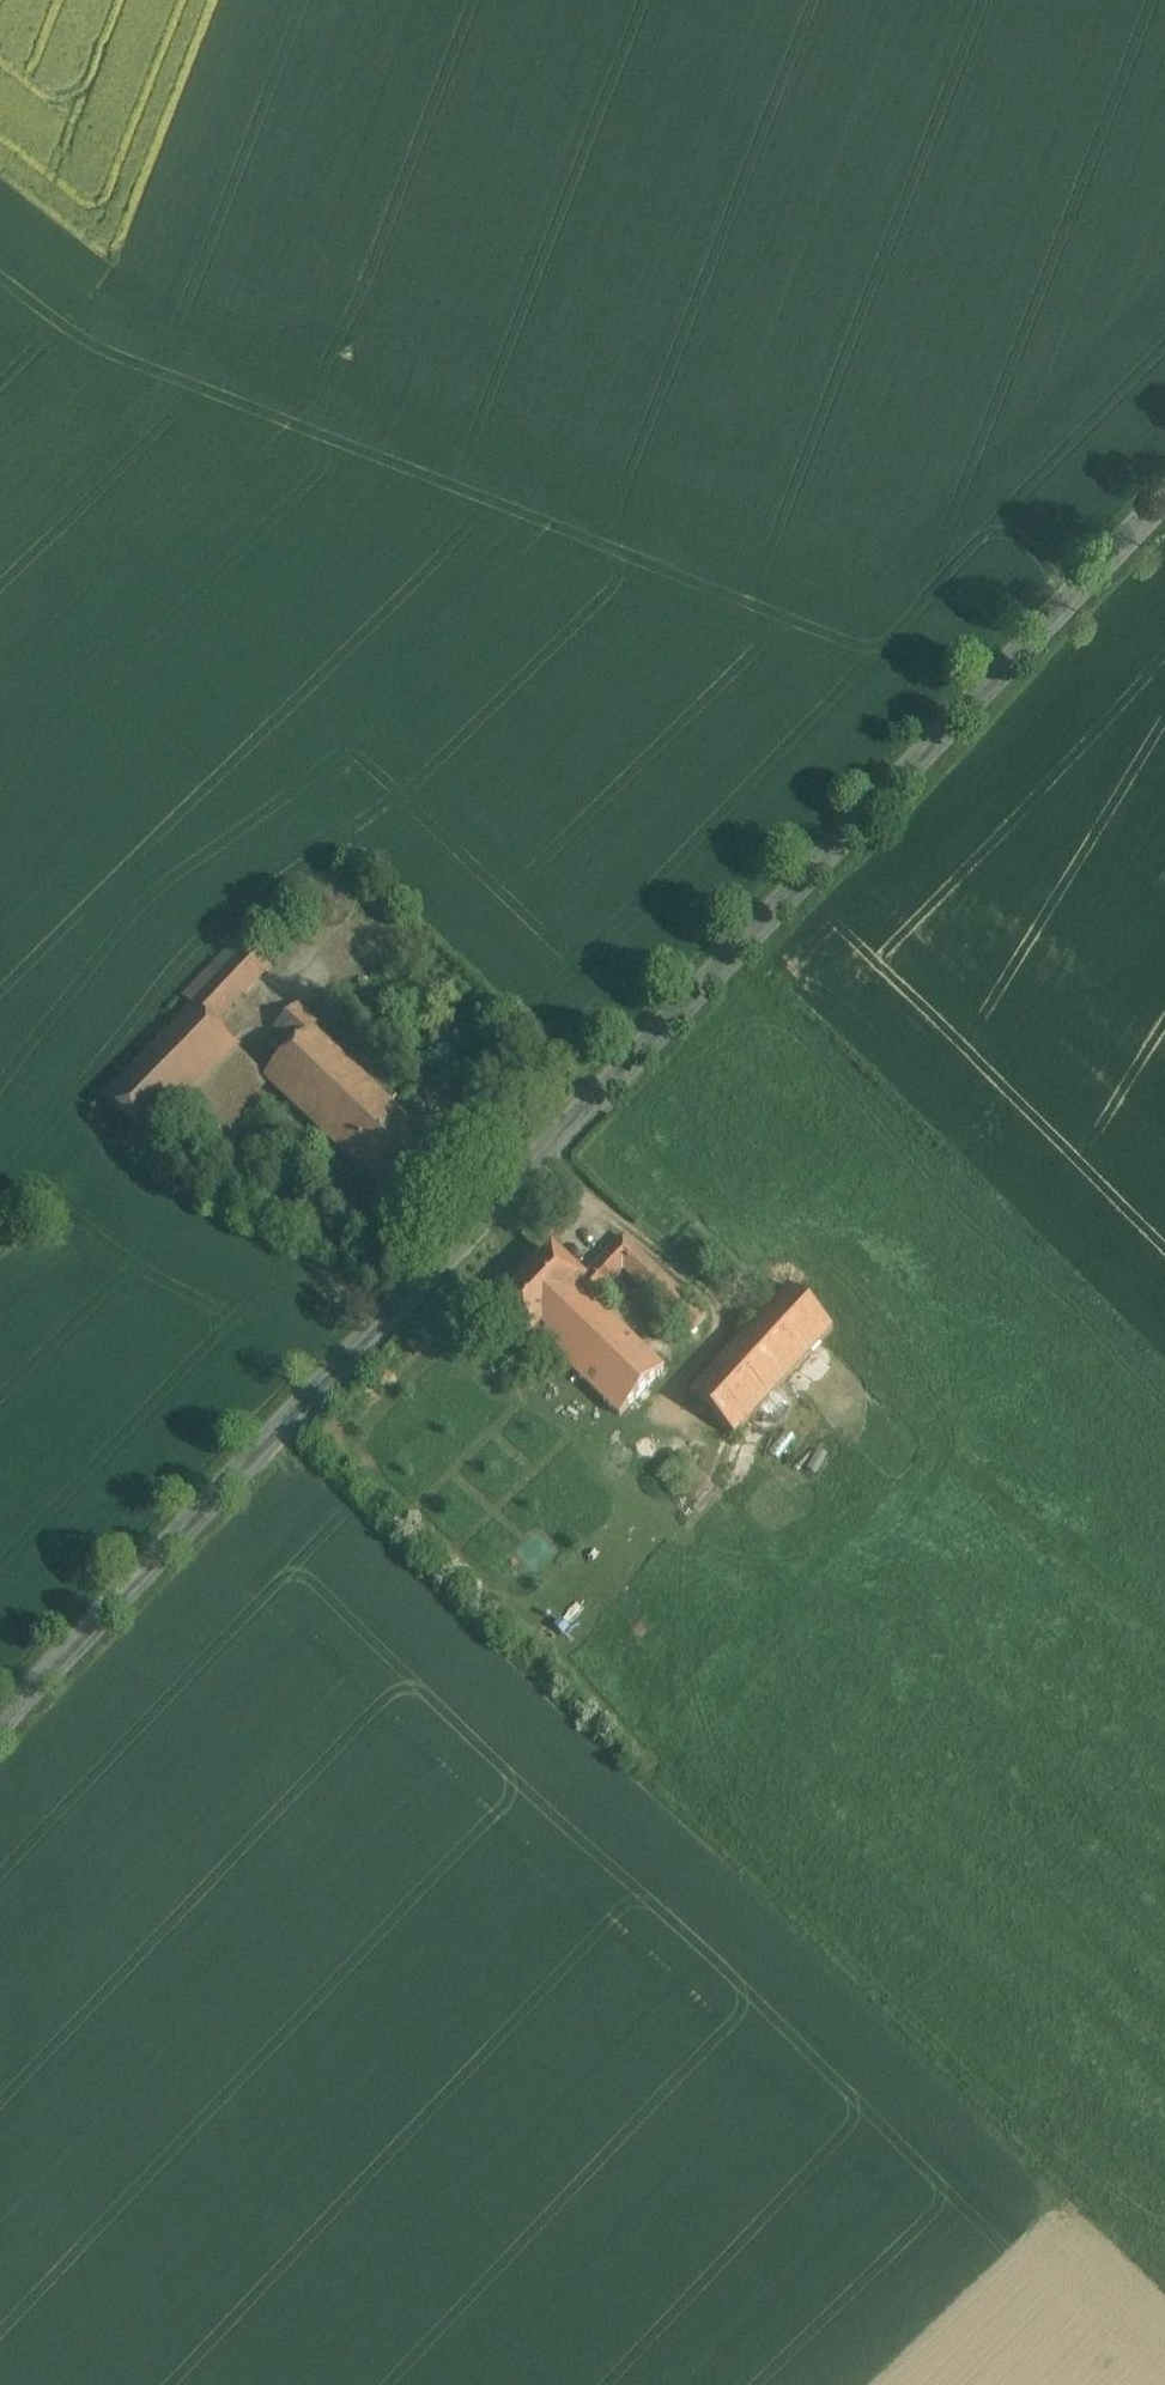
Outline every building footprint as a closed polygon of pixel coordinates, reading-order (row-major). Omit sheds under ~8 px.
[(271,969),(240,939),(214,966),(246,996),(271,969)] [(246,996),(214,966),(183,998),(193,1008),(194,1008),(215,1028),(246,996)] [(299,1005),(275,1029),(296,1049),(314,1030),(315,1030),(320,1025),(299,1005)] [(193,1008),(106,1098),(150,1141),(176,1115),(190,1099),(238,1050),(215,1028),(194,1008),(193,1008)] [(315,1030),(314,1030),(296,1049),(267,1078),(266,1080),(269,1083),(347,1158),(395,1108),(391,1104),(397,1098),(393,1093),(387,1100),(315,1030)] [(443,1154),(395,1108),(347,1158),(394,1204),(443,1154)] [(624,1238),(583,1281),(584,1282),(534,1334),(620,1417),(665,1370),(595,1301),(624,1271),(690,1335),(707,1318),(624,1238)] [(553,1251),(497,1309),(529,1339),(534,1334),(584,1282),(583,1281),(553,1251)] [(789,1288),(691,1395),(735,1437),(833,1330),(789,1288)]
